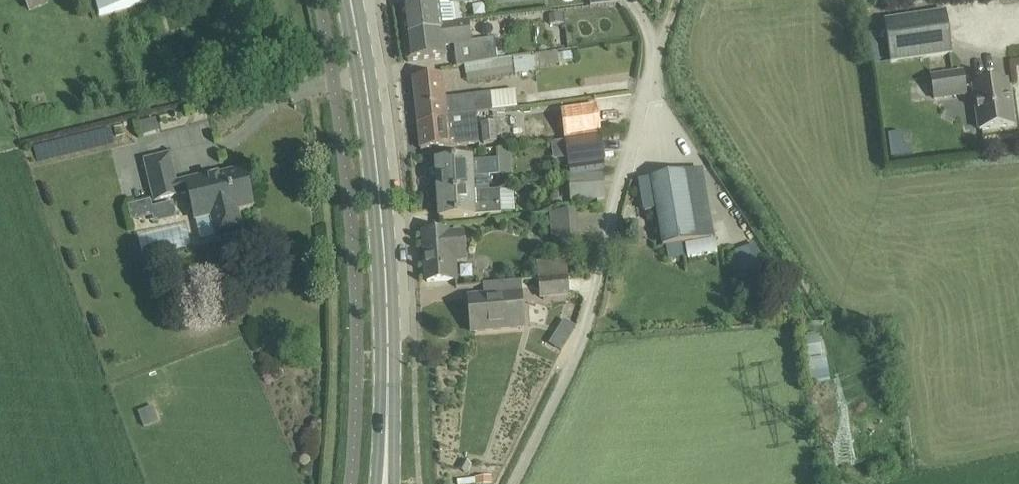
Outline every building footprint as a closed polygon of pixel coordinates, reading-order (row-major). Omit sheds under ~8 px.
[(21,2),(27,11),(46,1),(46,0),(24,0),(21,2)] [(100,16),(148,3),(147,0),(95,0),(100,16)] [(402,9),(404,29),(454,23),(451,4),(451,3),(402,9)] [(886,20),(892,62),(953,54),(947,12),(886,20)] [(549,16),(550,25),(564,23),(563,14),(549,16)] [(454,23),(404,29),(408,62),(446,57),(445,46),(455,45),(457,65),(498,60),(496,39),(473,42),(470,21),(454,23)] [(558,54),(559,62),(574,59),(573,52),(558,54)] [(498,60),(457,65),(457,67),(465,65),(468,80),(537,70),(534,55),(498,60)] [(929,75),(933,101),(968,96),(965,70),(929,75)] [(414,78),(419,124),(448,121),(447,116),(463,115),(494,111),(492,93),(445,98),(443,75),(414,78)] [(974,86),(980,130),(1014,126),(1007,81),(974,86)] [(516,91),(492,93),(494,111),(504,110),(518,108),(516,91)] [(448,121),(419,124),(421,150),(466,145),(464,126),(463,115),(447,116),(448,121)] [(141,133),(158,128),(154,118),(137,123),(141,133)] [(482,125),(483,144),(498,142),(496,123),(482,125)] [(109,127),(32,146),(36,162),(113,142),(109,127)] [(902,133),(886,135),(888,159),(914,156),(913,146),(904,147),(902,133)] [(567,141),(571,176),(605,172),(600,136),(567,141)] [(218,176),(218,177),(210,179),(209,175),(177,183),(170,155),(145,161),(155,201),(180,196),(179,194),(189,192),(196,220),(212,216),(218,239),(243,232),(238,210),(254,206),(245,169),(218,176)] [(437,163),(439,195),(473,193),(473,192),(473,177),(489,176),(499,176),(498,160),(472,161),(437,163)] [(652,178),(664,247),(711,239),(701,183),(699,170),(652,178)] [(570,177),(572,203),(607,200),(605,174),(570,177)] [(473,193),(439,195),(440,219),(475,217),(475,216),(501,215),(500,191),(490,192),(473,192),(473,193)] [(551,214),(554,244),(578,242),(575,212),(551,214)] [(424,233),(428,282),(457,280),(455,259),(466,259),(464,234),(449,235),(448,232),(424,233)] [(538,263),(539,280),(570,277),(568,260),(538,263)] [(500,295),(470,298),(472,332),(524,327),(520,281),(484,284),(484,286),(499,284),(500,295)] [(540,285),(541,297),(571,295),(570,283),(540,285)] [(565,321),(558,332),(570,339),(577,328),(565,321)] [(806,338),(808,357),(823,354),(820,336),(806,338)]
